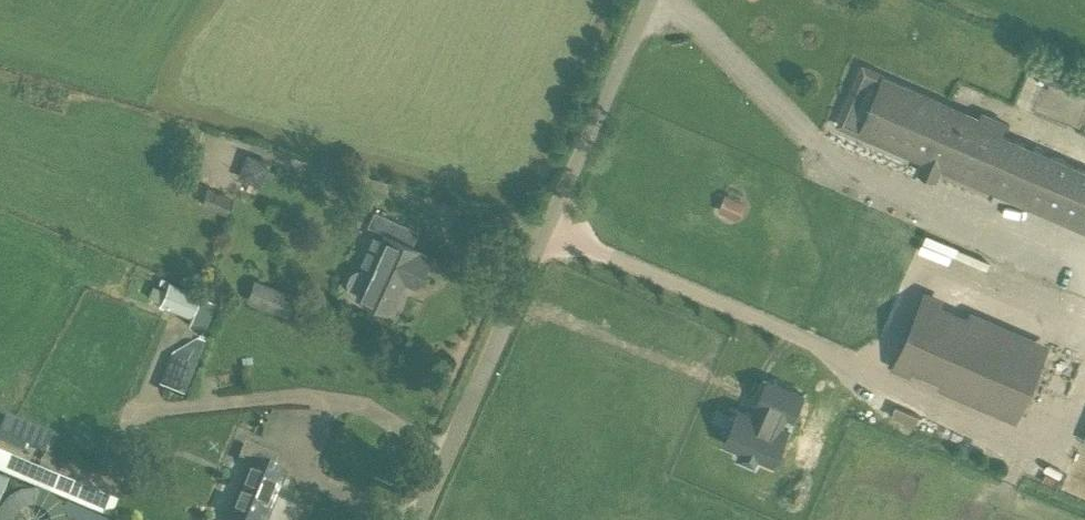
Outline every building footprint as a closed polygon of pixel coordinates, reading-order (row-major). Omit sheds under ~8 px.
[(1069,68),(1063,86),(1084,94),(1084,74),(1069,68)] [(948,102),(887,75),(865,126),(1084,223),(1084,169),(1002,133),(1007,122),(982,111),(980,116),(948,102)] [(270,161),(246,152),(237,177),(261,186),(270,161)] [(738,220),(746,203),(726,194),(718,211),(738,220)] [(411,245),(418,230),(373,210),(367,225),(384,232),(356,296),(390,310),(418,248),(411,245)] [(291,292),(255,277),(247,298),(283,312),(291,292)] [(202,292),(170,279),(161,303),(193,315),(202,292)] [(1017,414),(1045,351),(928,300),(901,363),(1017,414)] [(739,407),(724,443),(741,450),(738,457),(755,464),(758,457),(773,464),(788,429),(780,425),(785,413),(793,417),(802,394),(767,379),(758,401),(763,403),(758,416),(739,407)] [(26,445),(34,427),(6,416),(0,430),(0,435),(26,445)] [(284,479),(271,474),(277,458),(245,445),(238,460),(251,465),(228,519),(267,519),(284,479)] [(0,455),(0,475),(107,519),(111,519),(117,504),(0,455)] [(8,486),(0,482),(0,506),(8,486)]
